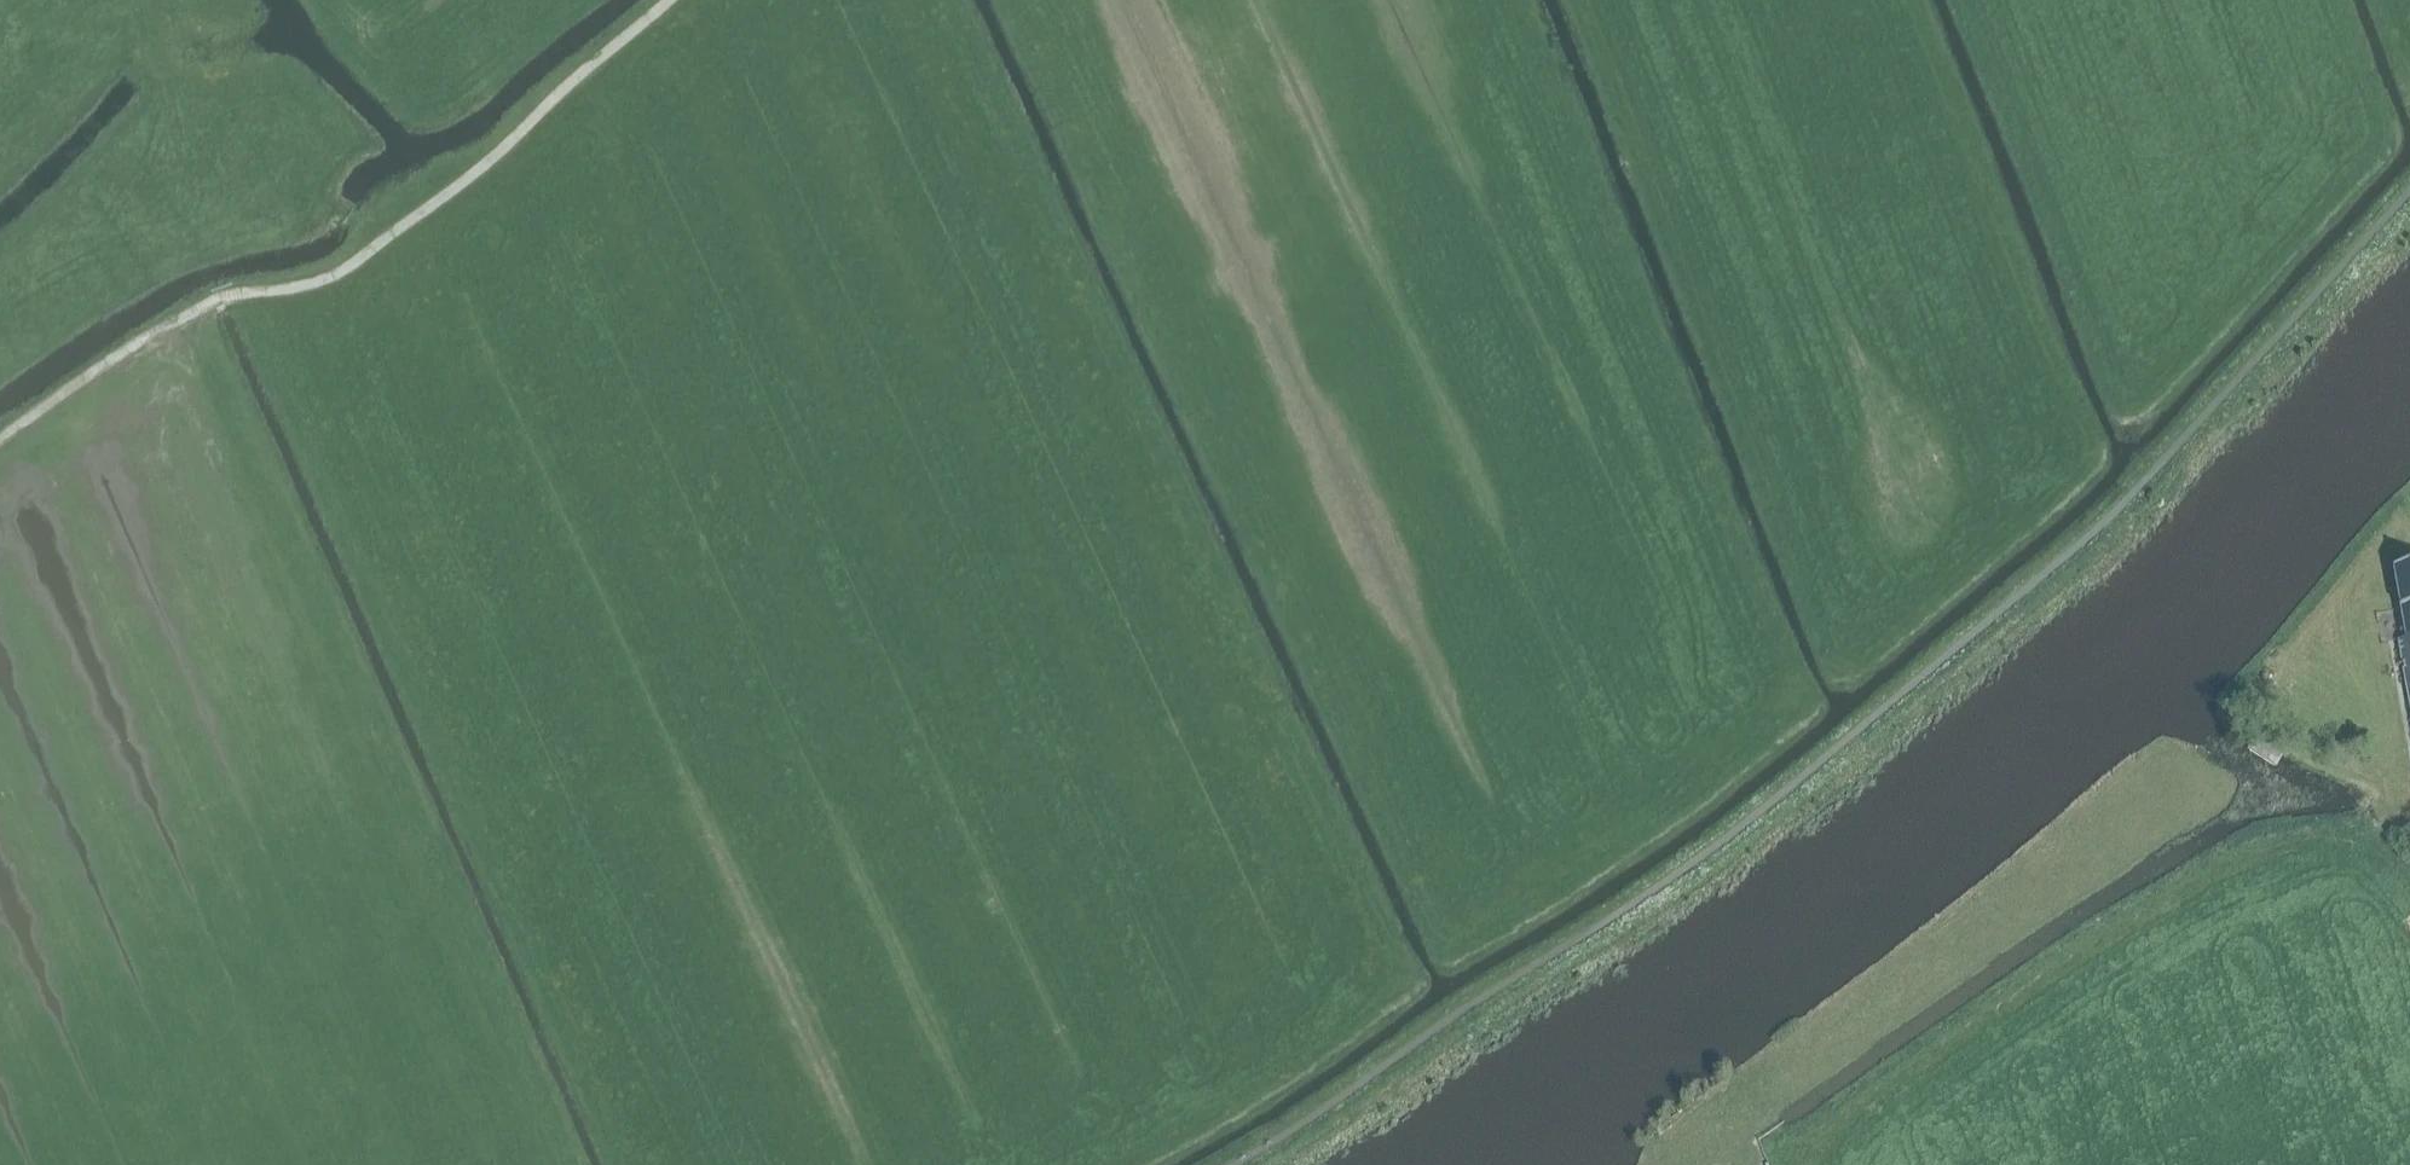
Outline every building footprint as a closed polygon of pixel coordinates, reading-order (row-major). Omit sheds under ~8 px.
[(2409,705),(2409,564),(2393,567),(2405,637),(2399,638),(2409,705)]
